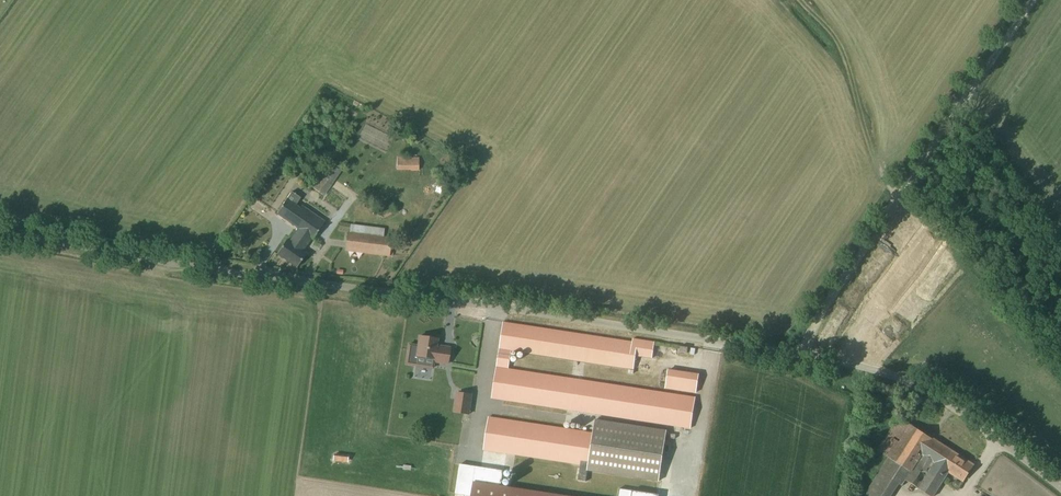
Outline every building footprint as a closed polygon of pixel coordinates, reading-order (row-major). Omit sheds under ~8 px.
[(420,171),(420,157),(397,157),(397,171),(420,171)] [(332,161),(314,188),(323,193),(340,167),(332,161)] [(292,191),(287,199),(277,214),(298,228),(289,242),(287,240),(286,240),(277,254),(296,267),(297,267),(306,253),(303,251),(307,245),(301,240),(306,234),(312,239),(313,239),(325,221),(308,210),(302,206),(300,208),(296,205),(301,198),(292,191)] [(383,218),(397,211),(391,201),(377,208),(383,218)] [(384,236),(385,228),(374,227),(373,234),(350,231),(348,231),(345,250),(389,255),(391,237),(384,236)] [(633,342),(504,322),(500,348),(492,397),(691,428),(696,397),(509,369),(512,350),(634,369),(636,356),(652,358),(654,342),(633,339),(633,342)] [(447,364),(448,358),(450,348),(436,346),(437,339),(419,336),(416,359),(435,362),(447,364)] [(696,392),(699,375),(668,370),(665,387),(696,392)] [(472,414),(473,392),(456,392),(456,414),(472,414)] [(581,464),(578,479),(586,480),(587,475),(588,470),(659,481),(667,431),(595,420),(593,433),(489,417),(484,449),(581,464)] [(899,483),(902,486),(906,480),(931,495),(933,495),(943,481),(949,471),(964,481),(974,465),(916,428),(899,417),(878,450),(888,457),(864,495),(890,495),(899,483)] [(500,485),(474,481),(472,495),(573,495),(500,485)]
